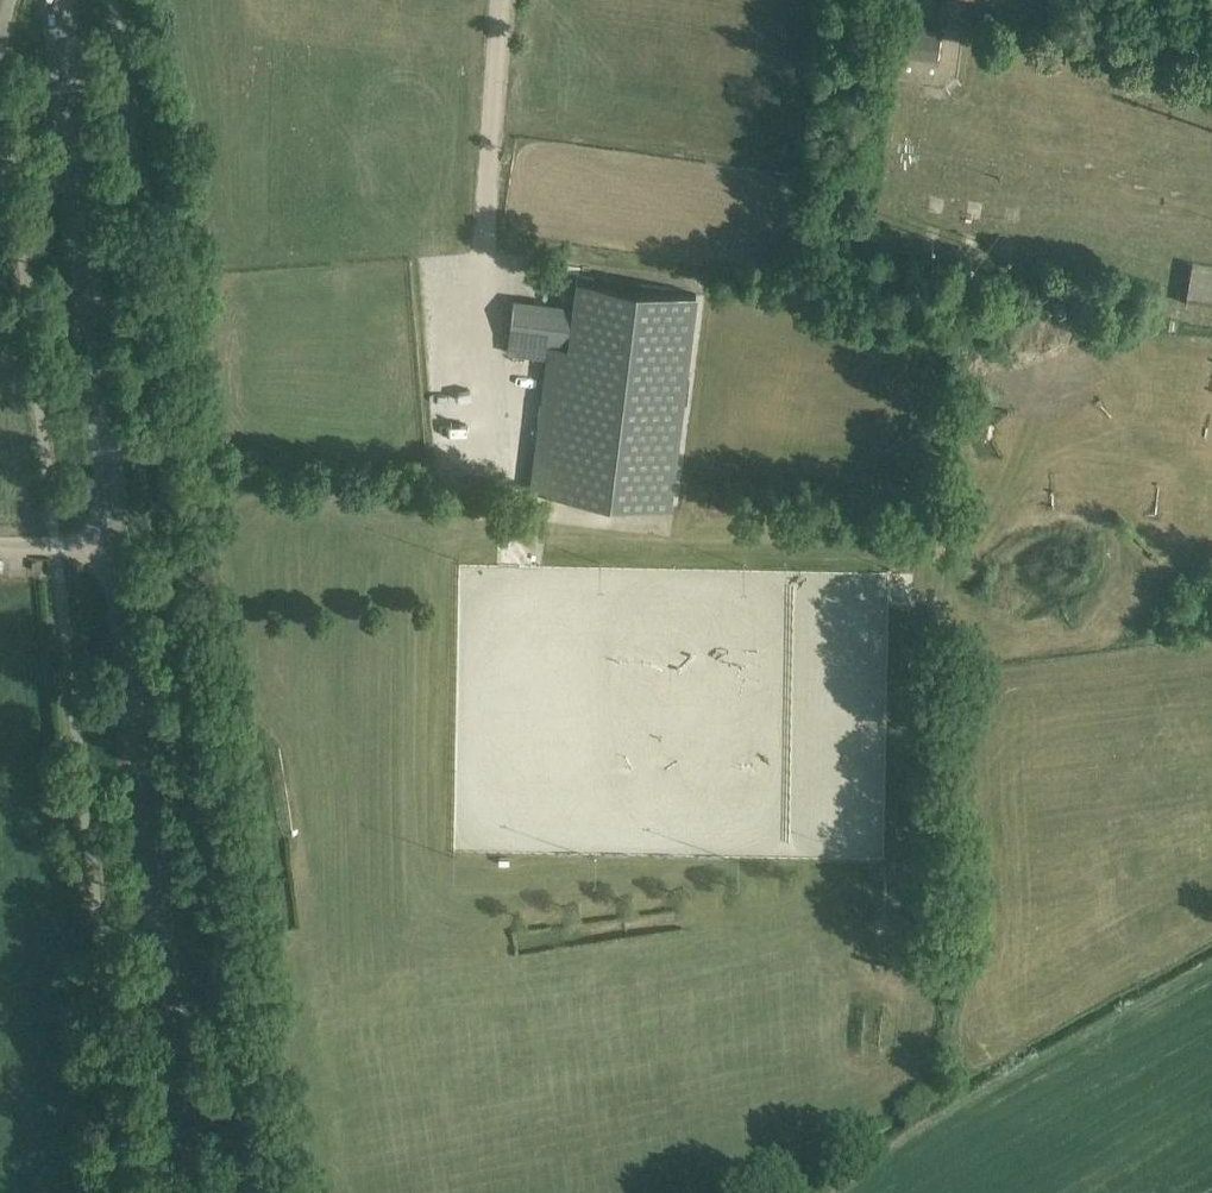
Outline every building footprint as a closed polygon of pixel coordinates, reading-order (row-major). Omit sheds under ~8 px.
[(902,26),(898,54),(937,59),(941,31),(902,26)] [(1195,265),(1192,304),(1211,306),(1211,266),(1195,265)] [(697,293),(577,278),(569,344),(550,342),(532,490),(670,507),(697,293)] [(569,344),(574,307),(514,300),(509,337),(550,342),(569,344)] [(646,774),(665,774),(664,734),(646,735),(646,774)] [(956,921),(952,921),(953,947),(957,946),(968,938),(968,927),(956,921)]
